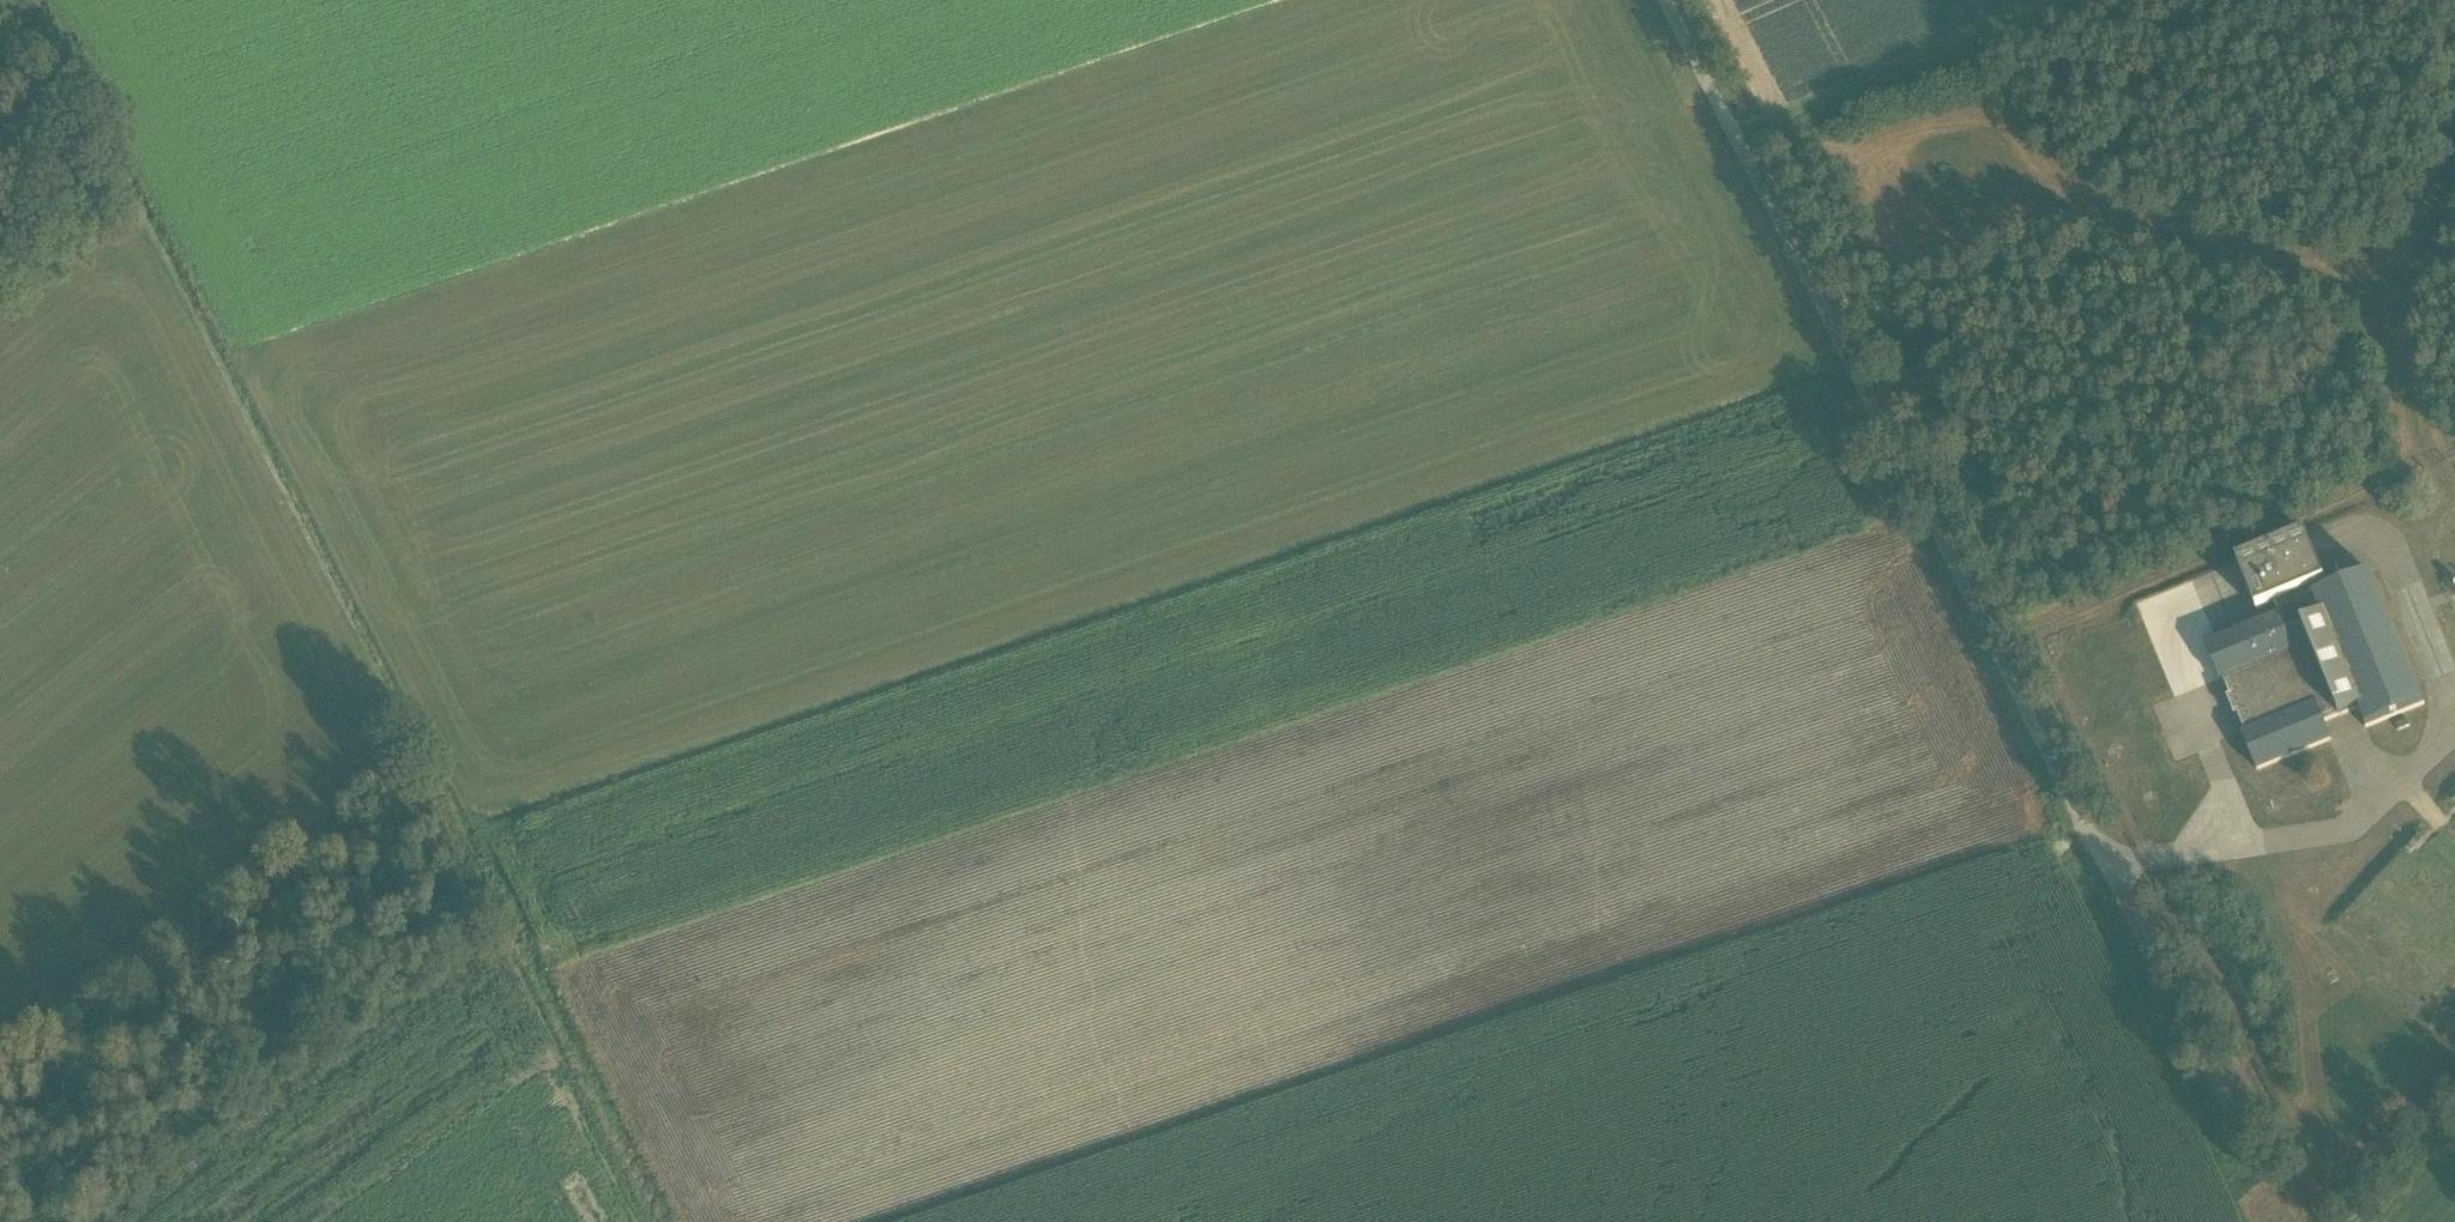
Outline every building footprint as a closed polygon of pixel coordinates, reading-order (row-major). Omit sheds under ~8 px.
[(2306,534),(2238,562),(2258,610),(2326,581),(2306,534)] [(2427,705),(2373,571),(2313,595),(2321,615),(2299,624),(2299,623),(2287,627),(2281,612),(2205,643),(2221,681),(2224,680),(2245,730),(2242,732),(2257,770),(2332,740),(2325,722),(2359,708),(2367,729),(2427,705)]
